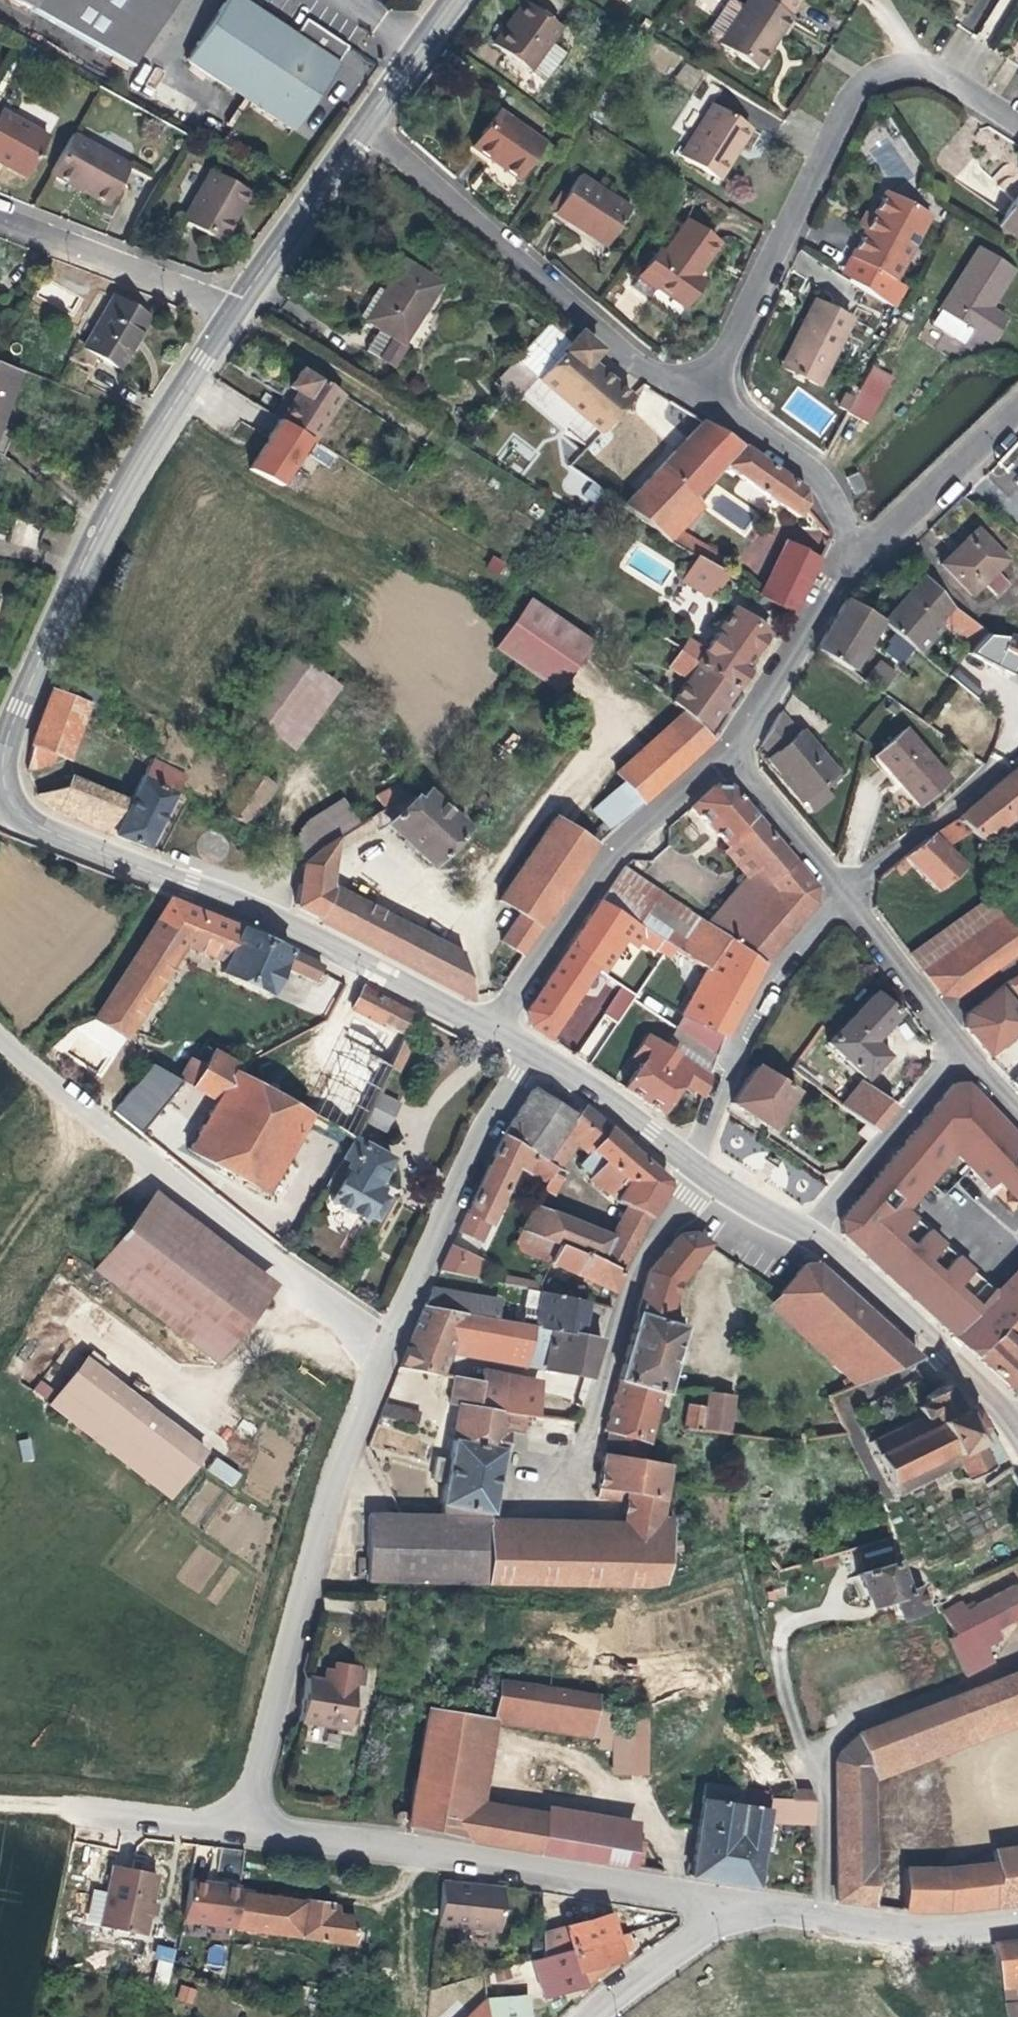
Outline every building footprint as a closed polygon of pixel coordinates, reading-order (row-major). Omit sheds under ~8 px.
[(130,67),(175,0),(9,0),(130,67)] [(292,130),(304,113),(347,47),(306,19),(295,36),(241,0),(227,0),(186,60),(292,130)] [(626,8),(632,0),(615,0),(626,8)] [(791,17),(789,16),(799,0),(749,0),(744,7),(734,0),(728,1),(708,31),(710,37),(720,44),(719,44),(720,45),(756,69),(784,27),(791,17)] [(511,17),(504,27),(509,30),(526,5),(521,1),(511,17)] [(509,30),(504,27),(491,44),(525,69),(528,66),(546,40),(556,26),(526,5),(509,30)] [(546,40),(528,66),(545,77),(562,52),(546,40)] [(690,89),(701,74),(686,62),(674,78),(690,89)] [(679,156),(717,180),(734,154),(750,129),(711,105),(679,156)] [(0,109),(0,154),(10,160),(8,164),(28,175),(50,137),(0,109)] [(497,112),(472,147),(481,154),(492,162),(496,158),(521,176),(542,145),(497,112)] [(130,166),(72,134),(50,173),(75,187),(78,182),(92,190),(90,195),(108,206),(130,166)] [(8,164),(10,160),(0,154),(0,160),(8,164)] [(496,158),(492,162),(517,180),(521,176),(496,158)] [(242,192),(209,174),(182,223),(200,233),(219,243),(234,219),(228,215),(242,192)] [(586,228),(608,243),(630,210),(578,176),(554,213),(583,233),(586,228)] [(78,182),(75,187),(82,191),(90,195),(92,190),(78,182)] [(848,281),(893,310),(903,286),(894,281),(928,215),(884,191),(871,215),(862,232),(849,257),(858,262),(848,281)] [(247,195),(242,192),(228,215),(234,219),(247,195)] [(997,225),(1017,239),(1017,193),(997,225)] [(856,229),(862,232),(871,215),(865,212),(862,219),(856,229)] [(685,221),(663,252),(658,249),(643,269),(658,280),(653,286),(682,308),(701,281),(694,276),(702,265),(717,244),(685,221)] [(586,228),(583,233),(588,236),(604,248),(608,243),(586,228)] [(971,331),(989,342),(1003,319),(993,312),(987,308),(1012,270),(978,249),(938,310),(971,331)] [(858,262),(849,257),(840,276),(848,281),(858,262)] [(382,332),(402,344),(440,284),(402,261),(382,293),(365,322),(382,332)] [(650,291),(653,286),(658,280),(643,269),(635,280),(650,291)] [(358,317),(365,322),(382,293),(375,289),(368,300),(358,317)] [(148,318),(111,297),(82,347),(118,368),(136,338),(148,318)] [(785,369),(819,386),(852,320),(814,301),(797,333),(802,336),(785,369)] [(971,331),(938,310),(929,325),(961,345),(971,331)] [(404,346),(402,344),(382,332),(371,351),(393,364),(404,346)] [(802,336),(797,333),(789,349),(780,367),(785,369),(802,336)] [(600,434),(633,399),(605,374),(600,370),(591,362),(599,352),(599,349),(582,335),(578,335),(570,344),(538,379),(600,434)] [(600,370),(599,352),(591,362),(600,370)] [(868,367),(844,412),(866,424),(890,379),(868,367)] [(2,407),(15,376),(0,371),(0,413),(2,407)] [(309,440),(314,444),(345,396),(311,375),(309,377),(301,372),(296,379),(289,391),(297,396),(281,423),(309,440)] [(297,396),(289,391),(272,418),(281,423),(297,396)] [(703,421),(624,507),(661,534),(695,497),(725,466),(799,518),(806,507),(808,503),(804,490),(729,438),(703,421)] [(309,440),(281,423),(270,439),(248,471),(281,484),(309,440)] [(9,434),(0,430),(0,458),(9,434)] [(845,479),(856,496),(869,488),(858,471),(845,479)] [(706,507),(695,497),(661,534),(672,543),(706,507)] [(9,543),(35,550),(41,526),(16,519),(9,543)] [(1008,561),(977,529),(956,548),(940,565),(970,596),(982,585),(995,573),(1008,561)] [(694,541),(686,552),(697,558),(719,572),(725,560),(694,541)] [(783,544),(757,596),(792,617),(819,561),(810,556),(783,544)] [(719,572),(697,558),(683,582),(711,599),(725,575),(719,572)] [(1007,585),(995,573),(982,585),(995,597),(1007,585)] [(986,633),(955,611),(922,576),(899,602),(882,622),(896,634),(913,649),(919,655),(944,627),(971,650),(986,633)] [(850,671),(880,621),(881,619),(846,598),(831,624),(816,650),(850,671)] [(593,644),(529,599),(497,646),(560,691),(593,644)] [(689,640),(680,652),(702,667),(738,688),(751,669),(746,666),(758,648),(769,633),(734,609),(705,651),(689,640)] [(1004,633),(993,657),(1002,660),(1017,669),(1017,635),(1004,633)] [(913,649),(896,634),(883,651),(900,665),(913,649)] [(244,716),(229,735),(263,760),(278,740),(295,752),(342,687),(289,648),(241,713),(244,716)] [(758,648),(746,666),(751,669),(754,664),(757,661),(755,659),(761,650),(758,648)] [(953,675),(972,692),(994,668),(975,650),(953,675)] [(685,711),(707,734),(726,706),(738,688),(702,667),(680,652),(671,667),(690,681),(675,703),(685,711)] [(863,682),(879,694),(894,674),(879,661),(863,682)] [(33,739),(27,768),(53,761),(57,756),(69,760),(75,743),(90,705),(100,709),(106,694),(66,679),(60,693),(52,690),(33,739)] [(871,739),(890,709),(877,701),(858,732),(871,739)] [(602,823),(611,832),(622,822),(712,740),(707,734),(685,711),(616,774),(623,783),(592,811),(602,823)] [(835,773),(799,731),(795,734),(792,730),(779,714),(760,746),(769,756),(765,759),(801,802),(821,786),(835,773)] [(947,779),(904,729),(873,756),(897,783),(916,806),(947,779)] [(147,849),(184,776),(136,754),(134,759),(139,761),(150,766),(142,783),(132,801),(115,836),(147,849)] [(131,777),(142,783),(150,766),(139,761),(131,777)] [(250,769),(221,812),(235,820),(248,828),(278,786),(250,769)] [(957,818),(969,831),(981,842),(1017,813),(1017,769),(957,818)] [(58,813),(115,836),(132,801),(71,775),(66,787),(35,795),(58,813)] [(383,810),(360,824),(339,837),(337,851),(374,828),(377,832),(388,825),(407,842),(433,866),(468,829),(429,793),(425,790),(417,799),(411,794),(405,798),(397,785),(376,797),(383,810)] [(714,786),(691,806),(717,836),(728,848),(723,852),(746,877),(706,923),(729,940),(764,965),(816,905),(817,887),(729,787),(714,786)] [(821,786),(801,802),(811,814),(831,797),(821,786)] [(864,867),(872,797),(851,794),(842,864),(864,867)] [(302,863),(299,885),(331,887),(337,851),(339,837),(360,824),(343,797),(307,821),(297,837),(306,860),(302,863)] [(927,838),(891,866),(899,876),(911,866),(921,876),(935,890),(965,866),(945,846),(969,831),(957,818),(927,838)] [(523,956),(596,846),(555,820),(500,901),(520,914),(501,942),(523,956)] [(590,834),(599,843),(611,832),(602,823),(590,834)] [(623,867),(600,902),(679,950),(700,919),(623,867)] [(331,887),(299,885),(297,905),(299,909),(473,1000),(474,1000),(462,954),(331,887)] [(994,892),(907,953),(938,995),(954,997),(1017,950),(1017,920),(994,892)] [(170,902),(132,962),(96,1018),(126,1038),(186,945),(228,962),(223,972),(271,995),(285,966),(316,980),(322,968),(301,957),(267,941),(241,930),(170,902)] [(529,1028),(547,1040),(556,1027),(594,970),(604,976),(626,943),(637,949),(641,944),(682,968),(689,957),(679,950),(600,902),(527,1012),(529,1028)] [(708,971),(709,969),(729,940),(706,923),(700,919),(679,950),(689,957),(708,971)] [(669,1041),(712,1070),(723,1037),(764,965),(729,940),(709,969),(708,971),(683,1016),(667,1040),(669,1041)] [(596,989),(604,976),(594,970),(556,1027),(562,1031),(593,987),(596,989)] [(986,1055),(1009,1036),(1017,1029),(1017,1013),(1011,1005),(1017,998),(1017,995),(1016,992),(1017,991),(1017,975),(1008,980),(966,1013),(964,1029),(986,1055)] [(620,985),(603,1013),(619,1022),(635,993),(620,985)] [(336,1042),(389,1068),(393,1060),(402,1042),(415,1017),(363,989),(336,1042)] [(873,994),(826,1044),(863,1079),(884,1056),(880,1053),(880,1051),(882,1049),(883,1046),(883,1043),(883,1040),(882,1037),(881,1035),(879,1033),(895,1015),(873,994)] [(318,1033),(284,1102),(308,1116),(352,1141),(361,1123),(375,1095),(389,1068),(336,1042),(318,1033)] [(641,1064),(623,1090),(641,1102),(661,1115),(682,1084),(703,1098),(709,1079),(663,1049),(646,1039),(632,1059),(641,1064)] [(669,1041),(663,1049),(709,1079),(712,1070),(669,1041)] [(402,1042),(393,1060),(402,1065),(411,1047),(402,1042)] [(179,1080),(191,1087),(211,1052),(199,1045),(179,1080)] [(266,1193),(308,1116),(284,1102),(234,1075),(238,1068),(211,1052),(191,1087),(216,1102),(189,1150),(266,1193)] [(796,1057),(787,1069),(814,1089),(823,1077),(796,1057)] [(402,1065),(393,1060),(389,1068),(398,1072),(402,1065)] [(771,1130),(796,1092),(755,1066),(730,1103),(771,1130)] [(840,1107),(858,1086),(840,1073),(822,1095),(840,1107)] [(987,1188),(1017,1160),(1017,1141),(965,1084),(952,1085),(923,1120),(946,1144),(987,1188)] [(840,1107),(874,1132),(894,1108),(878,1097),(876,1099),(858,1086),(840,1107)] [(533,1091),(501,1136),(545,1162),(575,1117),(533,1091)] [(375,1095),(361,1123),(384,1134),(398,1106),(375,1095)] [(594,1120),(580,1109),(575,1117),(545,1162),(553,1168),(560,1171),(577,1146),(594,1120)] [(666,1188),(665,1180),(630,1149),(627,1145),(595,1119),(594,1120),(577,1146),(588,1155),(579,1165),(592,1178),(590,1180),(615,1199),(614,1200),(626,1206),(648,1217),(666,1188)] [(897,1201),(946,1144),(923,1120),(840,1221),(842,1237),(975,1357),(1017,1313),(1017,1270),(994,1294),(897,1201)] [(736,1126),(725,1144),(744,1157),(756,1140),(736,1126)] [(545,1162),(501,1136),(482,1177),(439,1271),(466,1277),(476,1255),(516,1167),(546,1182),(553,1168),(545,1162)] [(388,1161),(352,1141),(334,1174),(341,1178),(328,1201),(362,1220),(365,1216),(373,1221),(385,1200),(378,1196),(386,1183),(379,1178),(383,1170),(388,1161)] [(987,1188),(995,1196),(1003,1189),(1007,1193),(1017,1203),(1017,1204),(1017,1160),(987,1188)] [(560,1171),(553,1168),(546,1182),(541,1190),(554,1197),(565,1174),(560,1171)] [(274,1283),(156,1192),(95,1271),(213,1362),(274,1283)] [(1017,1203),(1007,1193),(1006,1203),(1017,1203)] [(597,1260),(621,1270),(648,1217),(626,1206),(608,1237),(597,1260)] [(532,1207),(520,1230),(557,1245),(597,1260),(608,1237),(532,1207)] [(637,1307),(604,1430),(608,1431),(625,1436),(621,1460),(642,1462),(646,1443),(648,1443),(661,1393),(664,1393),(680,1331),(681,1318),(669,1315),(676,1286),(707,1245),(690,1233),(676,1235),(646,1273),(637,1307)] [(597,1260),(557,1245),(548,1263),(602,1287),(613,1292),(621,1270),(597,1260)] [(476,1255),(466,1277),(525,1290),(535,1292),(541,1280),(482,1267),(485,1259),(476,1255)] [(911,1362),(918,1360),(815,1265),(802,1266),(779,1293),(778,1294),(870,1380),(911,1362)] [(532,1327),(578,1335),(581,1316),(584,1303),(535,1292),(525,1290),(522,1306),(536,1309),(532,1327)] [(429,1292),(422,1306),(463,1314),(466,1299),(429,1292)] [(870,1380),(778,1294),(767,1307),(854,1387),(870,1380)] [(489,1304),(466,1299),(463,1314),(464,1314),(486,1318),(489,1304)] [(463,1314),(422,1306),(413,1330),(398,1367),(439,1376),(448,1354),(451,1345),(464,1314),(463,1314)] [(518,1324),(532,1327),(536,1309),(522,1306),(518,1324)] [(975,1357),(1010,1389),(1017,1380),(1017,1313),(975,1357)] [(486,1318),(464,1314),(451,1345),(484,1350),(490,1319),(486,1318)] [(518,1324),(490,1319),(484,1350),(451,1345),(448,1354),(524,1368),(524,1365),(532,1327),(518,1324)] [(532,1327),(524,1365),(566,1372),(589,1376),(601,1339),(578,1335),(532,1327)] [(203,1452),(85,1360),(50,1406),(168,1496),(203,1452)] [(482,1370),(480,1382),(536,1393),(538,1379),(482,1370)] [(486,1536),(487,1512),(489,1512),(504,1430),(517,1432),(520,1415),(476,1409),(480,1382),(454,1376),(453,1379),(449,1404),(458,1406),(445,1477),(438,1515),(366,1515),(364,1580),(643,1586),(662,1582),(672,1519),(661,1518),(669,1468),(669,1466),(642,1462),(621,1460),(625,1436),(608,1431),(603,1456),(601,1457),(597,1488),(626,1492),(620,1538),(486,1536)] [(536,1393),(480,1382),(476,1409),(520,1415),(533,1416),(535,1402),(536,1393)] [(1002,1459),(981,1425),(974,1411),(958,1409),(945,1386),(914,1401),(912,1402),(919,1416),(866,1441),(893,1496),(954,1467),(959,1481),(1002,1459)] [(684,1428),(686,1428),(725,1434),(730,1394),(707,1391),(705,1408),(687,1406),(684,1428)] [(419,1412),(384,1403),(381,1417),(416,1427),(419,1412)] [(29,1437),(17,1440),(23,1462),(35,1459),(29,1437)] [(216,1457),(207,1471),(233,1488),(243,1474),(216,1457)] [(210,1482),(182,1513),(195,1525),(224,1494),(210,1482)] [(897,1559),(890,1539),(862,1549),(869,1569),(897,1559)] [(902,1592),(894,1568),(892,1562),(856,1575),(867,1606),(887,1600),(893,1618),(922,1610),(914,1588),(902,1592)] [(963,1677),(990,1659),(984,1646),(999,1637),(995,1629),(1017,1617),(1017,1593),(1014,1585),(965,1610),(961,1602),(940,1613),(950,1636),(946,1637),(963,1677)] [(378,1614),(378,1602),(323,1599),(323,1611),(378,1614)] [(320,1680),(304,1677),(296,1720),(343,1729),(350,1686),(353,1666),(330,1662),(329,1669),(322,1668),(320,1680)] [(834,1804),(870,1804),(870,1783),(870,1766),(1017,1709),(1017,1671),(859,1734),(838,1753),(833,1762),(834,1804)] [(496,1721),(590,1736),(591,1731),(601,1733),(601,1745),(613,1747),(629,1748),(629,1745),(630,1712),(595,1706),(597,1697),(496,1681),(490,1720),(496,1721)] [(645,1707),(630,1712),(629,1745),(645,1746),(645,1707)] [(870,1766),(870,1783),(1017,1724),(1017,1709),(870,1766)] [(483,1800),(496,1721),(490,1720),(426,1710),(407,1827),(407,1828),(459,1840),(642,1869),(646,1843),(634,1841),(639,1810),(547,1795),(545,1811),(483,1800)] [(629,1745),(629,1748),(628,1773),(644,1773),(645,1746),(629,1745)] [(612,1772),(628,1773),(629,1748),(613,1747),(612,1772)] [(744,1807),(733,1884),(755,1888),(760,1857),(766,1816),(813,1818),(814,1802),(778,1801),(743,1797),(741,1807),(744,1807)] [(741,1807),(701,1801),(694,1844),(689,1877),(725,1883),(733,1884),(744,1807),(741,1807)] [(835,1901),(872,1906),(870,1804),(834,1804),(835,1901)] [(902,1910),(950,1911),(1017,1903),(1017,1848),(991,1851),(992,1863),(993,1875),(945,1879),(944,1869),(903,1869),(902,1910)] [(945,1879),(993,1875),(992,1863),(944,1869),(945,1879)] [(102,1926),(145,1935),(149,1917),(149,1916),(148,1914),(149,1905),(152,1904),(152,1901),(158,1876),(114,1867),(102,1926)] [(232,1927),(237,1894),(238,1889),(220,1885),(220,1887),(212,1885),(207,1884),(208,1882),(190,1878),(181,1918),(232,1928),(232,1927)] [(475,1887),(441,1883),(436,1926),(498,1933),(502,1895),(475,1892),(475,1887)] [(306,1902),(237,1894),(232,1927),(301,1936),(306,1902)] [(152,1901),(152,1904),(149,1905),(148,1914),(149,1916),(149,1917),(154,1917),(157,1902),(152,1901)] [(326,1906),(306,1902),(301,1936),(348,1945),(352,1917),(334,1915),(326,1914),(326,1906)] [(326,1906),(326,1914),(334,1915),(334,1907),(326,1906)] [(541,1933),(541,1957),(613,1937),(607,1915),(592,1919),(541,1933)] [(631,1921),(633,1931),(643,1928),(640,1918),(631,1921)] [(630,1950),(625,1934),(613,1937),(541,1957),(532,1960),(543,1998),(581,1988),(594,1978),(605,1969),(604,1963),(619,1959),(618,1953),(623,1952),(630,1950)] [(991,1943),(992,1946),(1003,2002),(1017,2000),(1017,1940),(991,1943)] [(211,1944),(206,1963),(221,1967),(226,1948),(211,1944)] [(153,1985),(169,1987),(174,1947),(158,1945),(153,1985)] [(194,2004),(197,1989),(180,1984),(176,1999),(194,2004)] [(485,1997),(486,2016),(532,2016),(530,1994),(485,1997)] [(1007,2016),(1017,2016),(1017,2000),(1003,2002),(1007,2016)]
